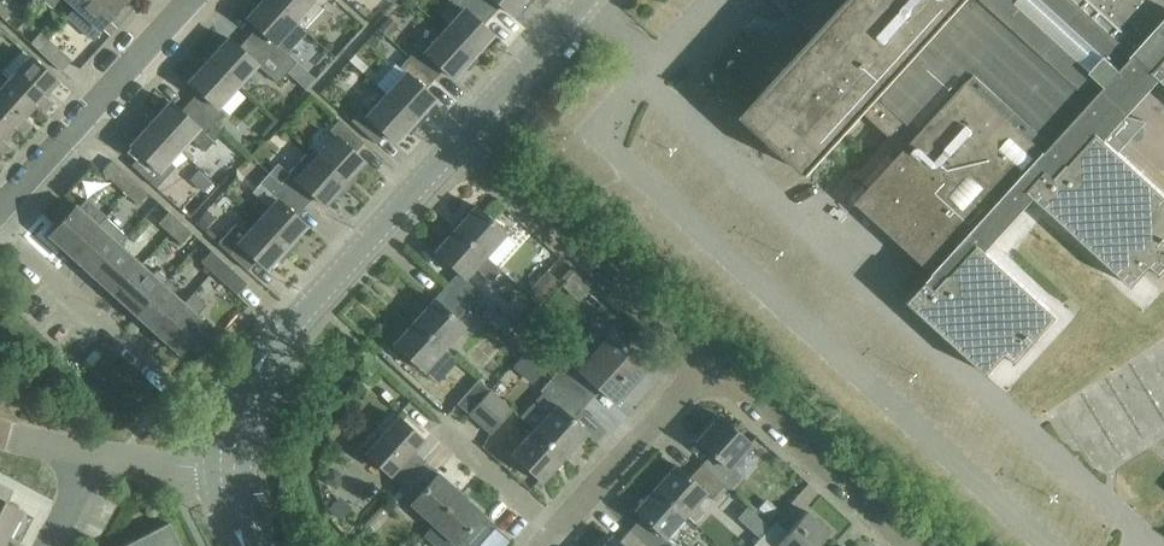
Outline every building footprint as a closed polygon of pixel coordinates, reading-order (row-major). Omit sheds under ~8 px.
[(77,8),(68,17),(93,40),(103,29),(102,28),(123,5),(124,6),(129,0),(84,0),(77,8)] [(287,36),(297,25),(269,0),(260,0),(263,3),(248,20),(258,29),(249,39),(288,76),(298,65),(284,52),(293,43),(287,36)] [(297,25),(305,32),(324,11),(322,9),(331,0),(269,0),(297,25)] [(444,30),(478,61),(482,56),(477,51),(493,35),(482,26),(491,16),(474,0),(460,0),(457,3),(463,9),(444,30)] [(491,16),(501,5),(511,14),(523,0),(474,0),(491,16)] [(783,150),(810,174),(865,113),(891,138),(857,176),(871,189),(857,203),(935,275),(910,302),(990,375),(1008,355),(1017,362),(1015,363),(1017,365),(1060,318),(988,252),(1036,198),(1134,287),(1153,267),(1161,274),(1160,276),(1161,277),(1163,274),(1163,193),(1106,141),(1113,133),(1128,143),(1148,122),(1128,117),(1162,80),(1163,82),(1163,0),(827,0),(802,28),(816,40),(746,116),(772,140),(783,150)] [(5,20),(12,12),(0,1),(0,16),(5,20)] [(418,46),(408,56),(433,80),(443,68),(453,77),(469,60),(475,64),(478,61),(444,30),(424,52),(418,46)] [(30,44),(38,51),(62,72),(72,60),(41,33),(30,44)] [(209,54),(205,58),(238,88),(258,67),(278,86),(288,76),(249,39),(239,50),(230,41),(214,58),(209,54)] [(405,73),(386,95),(419,125),(423,121),(418,116),(434,99),(424,90),(433,80),(408,56),(398,66),(405,73)] [(200,93),(191,102),(217,126),(226,115),(219,109),(238,88),(205,58),(200,63),(205,67),(190,84),(200,93)] [(32,59),(11,82),(36,105),(44,112),(51,104),(43,97),(57,82),(32,59)] [(0,94),(0,114),(15,128),(23,135),(32,125),(24,118),(36,105),(11,82),(0,94)] [(419,125),(386,95),(367,116),(359,109),(349,120),(375,143),(384,133),(394,142),(410,124),(416,129),(419,125)] [(150,117),(146,121),(180,152),(192,140),(206,153),(224,133),(217,126),(191,102),(181,113),(171,104),(155,121),(150,117)] [(3,157),(11,149),(3,141),(15,128),(0,114),(0,155),(3,157)] [(335,137),(315,158),(349,189),(354,183),(349,179),(364,163),(353,153),(363,142),(338,120),(328,131),(335,137)] [(147,130),(131,147),(141,156),(132,166),(157,190),(168,179),(187,158),(180,152),(146,121),(142,125),(147,130)] [(776,159),(783,150),(772,140),(764,149),(776,159)] [(291,175),(282,184),(307,207),(315,198),(324,206),(339,189),(344,194),(349,189),(315,158),(309,152),(289,173),(291,175)] [(103,174),(127,196),(137,186),(112,164),(103,174)] [(198,171),(189,181),(204,193),(212,183),(198,171)] [(277,202),(259,223),(293,254),(297,250),(291,245),(307,228),(297,219),(307,207),(282,184),(270,174),(259,185),(277,202)] [(190,206),(201,193),(184,177),(172,189),(190,206)] [(137,186),(127,196),(138,207),(148,196),(137,186)] [(487,210),(495,217),(504,207),(496,200),(487,210)] [(62,258),(66,262),(97,228),(106,219),(88,202),(79,211),(76,209),(64,203),(57,220),(62,224),(50,237),(67,253),(62,258)] [(473,206),(454,228),(484,256),(504,234),(473,206)] [(159,223),(170,234),(180,222),(169,212),(159,223)] [(97,228),(66,262),(71,266),(76,261),(93,276),(119,248),(127,239),(106,219),(97,228)] [(180,222),(170,234),(181,243),(191,232),(180,222)] [(237,225),(218,246),(247,273),(257,262),(267,271),(283,254),(288,259),(293,254),(259,223),(248,235),(237,225)] [(457,275),(446,287),(468,307),(479,295),(463,279),(474,267),(489,281),(499,269),(484,256),(454,228),(432,252),(457,275)] [(105,297),(110,301),(140,268),(119,248),(93,276),(110,292),(105,297)] [(200,264),(212,274),(221,263),(210,253),(200,264)] [(221,263),(212,274),(237,297),(246,287),(221,263)] [(118,299),(135,314),(166,280),(157,272),(151,278),(140,268),(110,301),(113,304),(118,299)] [(526,292),(537,303),(558,280),(546,270),(526,292)] [(148,336),(152,340),(182,306),(170,294),(175,288),(166,280),(135,314),(153,331),(148,336)] [(433,297),(412,320),(442,348),(463,325),(457,320),(468,307),(446,287),(435,299),(433,297)] [(182,306),(152,340),(157,344),(161,338),(179,354),(205,326),(195,318),(206,305),(194,294),(182,306)] [(442,348),(412,320),(391,343),(422,370),(442,348)] [(518,330),(508,341),(524,355),(534,344),(518,330)] [(569,359),(550,380),(583,409),(593,398),(600,390),(615,403),(636,379),(646,368),(610,334),(579,368),(569,359)] [(478,379),(456,403),(467,413),(489,389),(478,379)] [(544,394),(521,419),(528,425),(534,430),(564,458),(570,451),(587,433),(576,423),(573,420),(583,409),(550,380),(540,390),(544,394)] [(489,389),(467,413),(479,423),(490,434),(499,424),(512,410),(489,389)] [(711,453),(700,465),(721,485),(726,489),(739,476),(728,466),(749,444),(719,416),(697,439),(711,453)] [(366,453),(403,487),(425,463),(410,449),(420,439),(397,418),(366,453)] [(525,440),(511,455),(521,463),(542,483),(564,458),(534,430),(525,440)] [(399,491),(434,523),(460,495),(425,463),(403,487),(399,491)] [(675,465),(655,487),(684,513),(692,522),(701,512),(692,503),(703,492),(709,497),(721,485),(700,465),(688,478),(675,465)] [(9,537),(22,511),(7,503),(14,491),(0,483),(0,532),(9,537)] [(629,529),(647,545),(670,545),(671,545),(662,537),(684,513),(655,487),(634,509),(641,516),(629,529)] [(434,523),(459,545),(480,545),(477,543),(494,525),(460,495),(434,523)] [(755,511),(767,523),(778,512),(766,500),(755,511)] [(829,533),(806,513),(787,533),(774,522),(752,545),(817,545),(829,533)] [(748,532),(756,539),(768,526),(761,519),(748,532)] [(168,523),(124,545),(180,545),(168,523)] [(601,545),(647,545),(629,529),(618,541),(611,535),(601,545)] [(9,537),(0,532),(0,545),(4,545),(9,537)]
